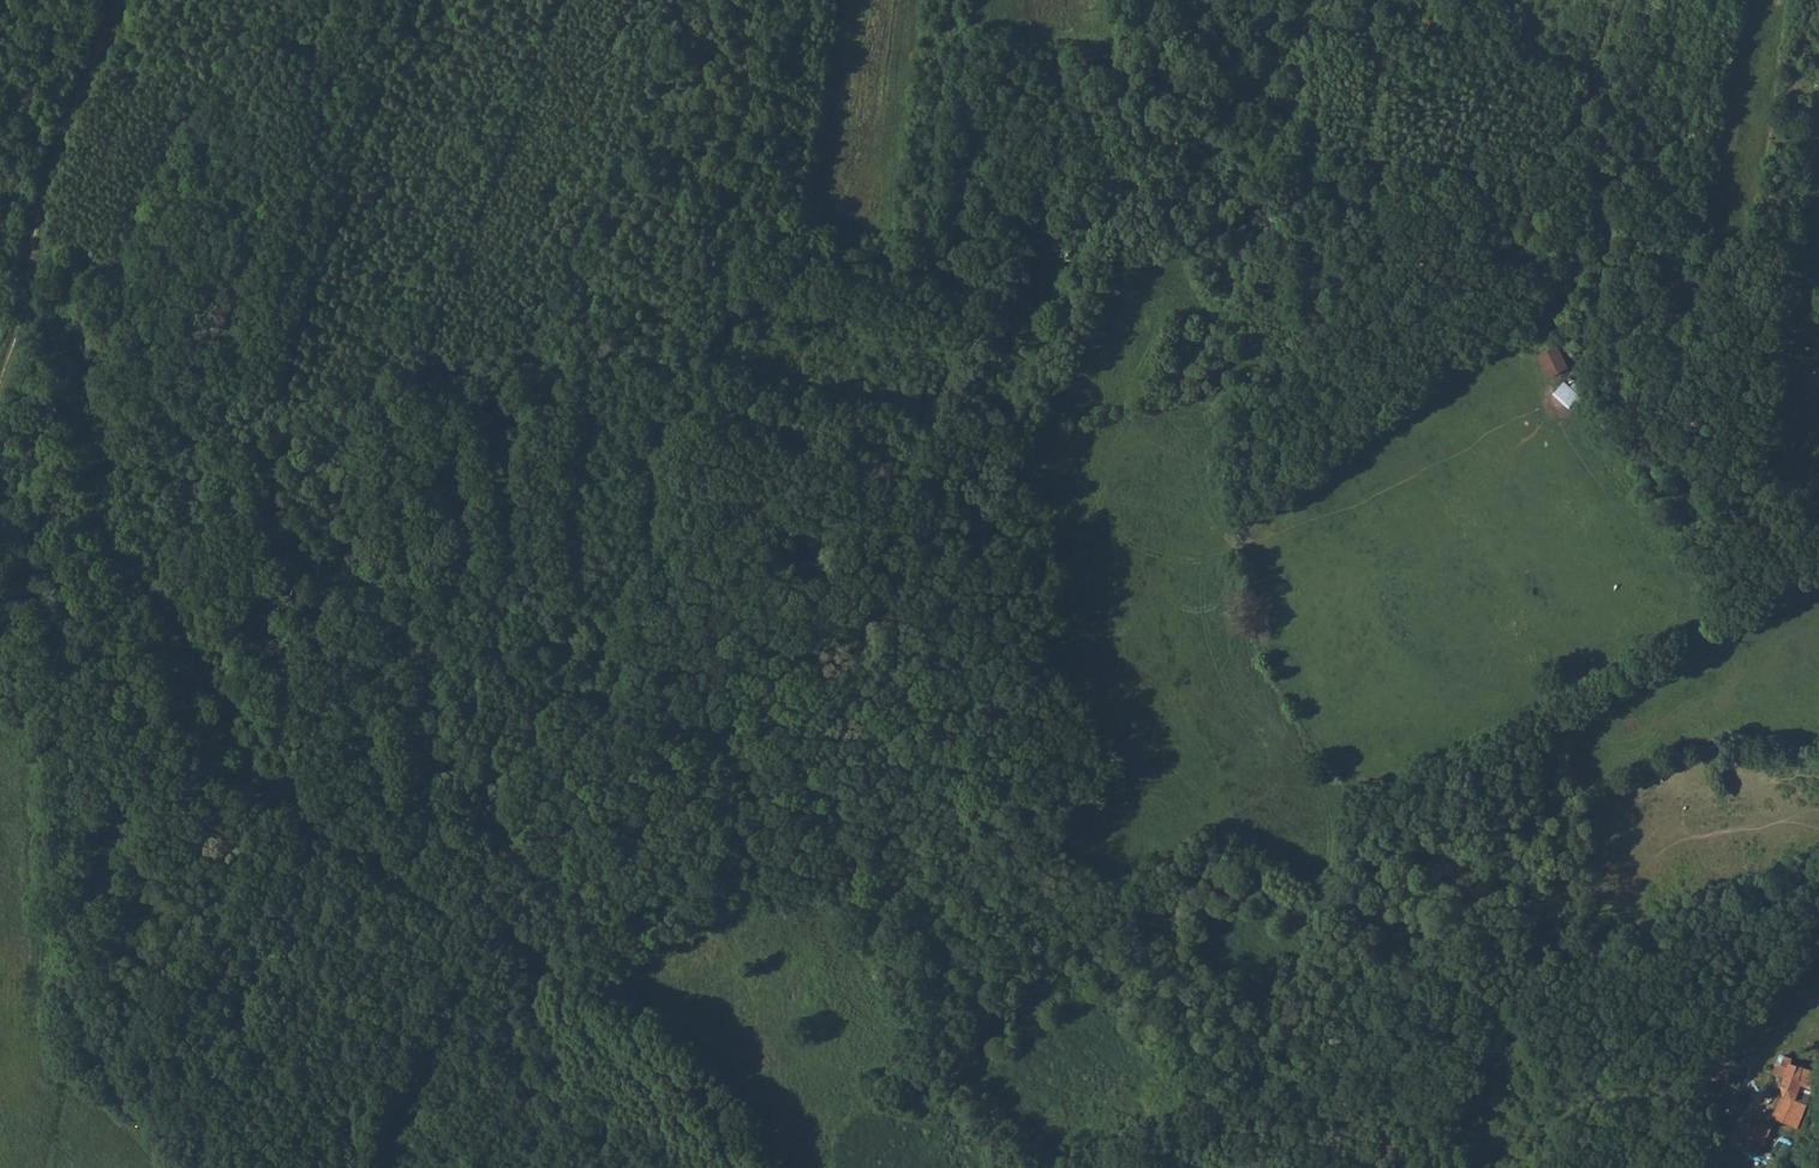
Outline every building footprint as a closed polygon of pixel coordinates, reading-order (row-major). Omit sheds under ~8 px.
[(1556,343),(1536,354),(1548,376),(1568,365),(1556,343)] [(1563,382),(1553,394),(1574,411),(1583,399),(1563,382)] [(1798,1125),(1815,1073),(1787,1062),(1779,1084),(1781,1091),(1772,1117),(1798,1125)] [(1749,1127),(1746,1138),(1763,1143),(1769,1125),(1759,1122),(1749,1127)]
